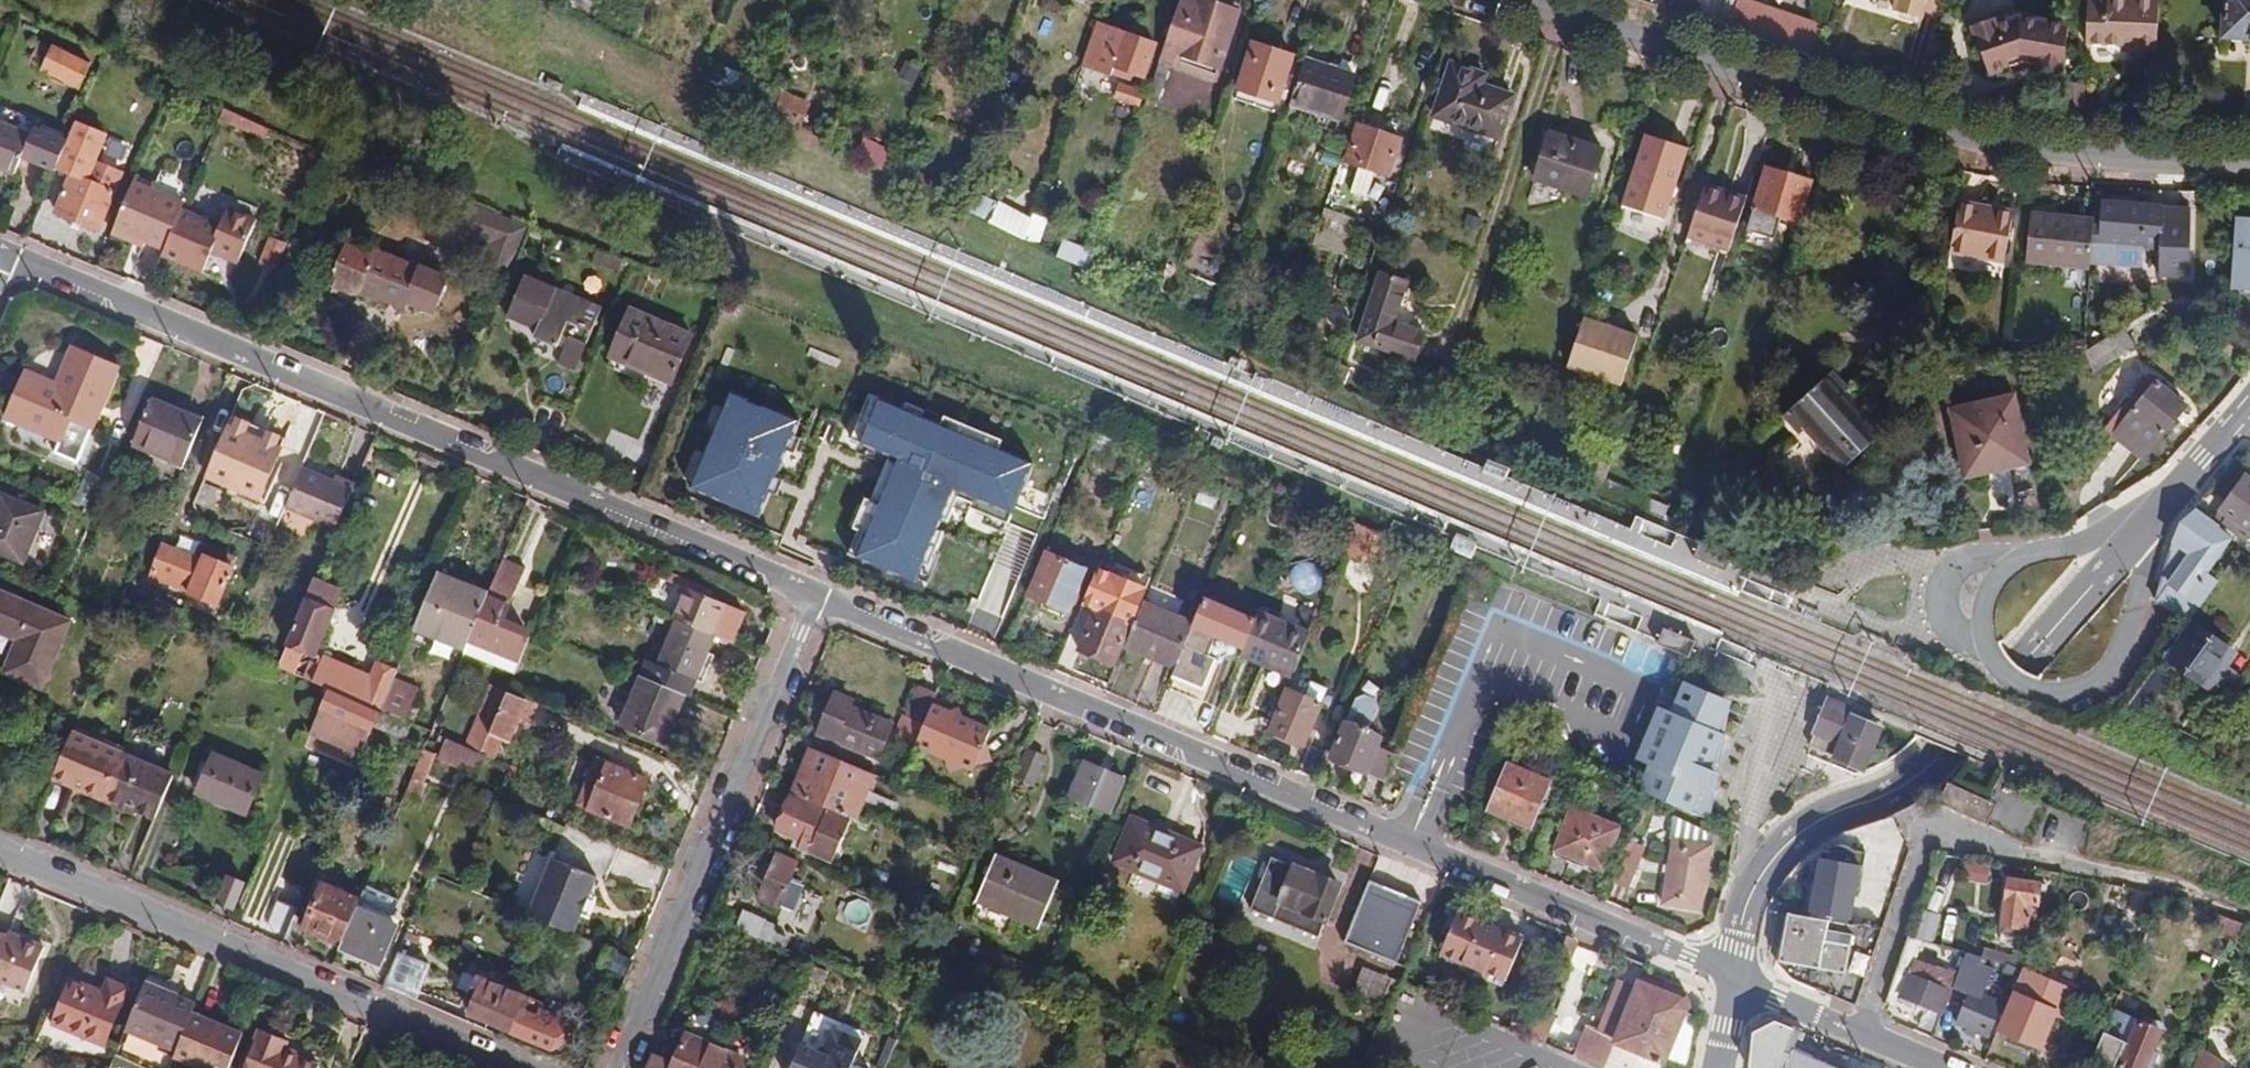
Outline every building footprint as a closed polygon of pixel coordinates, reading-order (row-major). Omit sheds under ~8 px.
[(1159,61),(1218,80),(1237,20),(1212,11),(1214,5),(1215,0),(1179,0),(1159,61)] [(1813,57),(1821,27),(1740,0),(1738,0),(1729,29),(1813,57)] [(1892,10),(1922,19),(1928,0),(1895,0),(1892,10)] [(2155,52),(2157,0),(2107,0),(2107,2),(2088,1),(2086,41),(2122,43),(2131,43),(2130,51),(2155,52)] [(2222,37),(2249,39),(2249,0),(2225,0),(2222,37)] [(15,8),(0,1),(0,17),(9,22),(15,8)] [(1237,20),(1239,13),(1214,5),(1212,11),(1237,20)] [(1995,17),(1971,26),(1988,75),(2021,64),(2061,76),(2061,70),(2064,70),(2068,23),(2018,13),(1996,21),(1995,17)] [(1096,25),(1082,65),(1131,81),(1133,74),(1144,78),(1155,45),(1096,25)] [(1253,42),(1237,89),(1279,102),(1294,56),(1253,42)] [(2122,50),(2130,51),(2131,43),(2122,43),(2122,50)] [(89,67),(53,49),(43,69),(79,87),(89,67)] [(1305,58),(1290,104),(1342,121),(1357,76),(1305,58)] [(706,61),(701,76),(766,110),(773,87),(706,61)] [(1158,63),(1148,94),(1160,97),(1170,67),(1158,63)] [(1478,73),(1451,63),(1433,117),(1499,140),(1514,96),(1482,85),(1474,82),(1478,73)] [(1486,75),(1478,73),(1474,82),(1482,85),(1486,75)] [(2063,82),(2060,117),(2080,119),(2084,83),(2063,82)] [(1139,106),(1144,92),(1124,85),(1120,83),(1115,98),(1139,106)] [(774,87),(766,110),(773,113),(782,90),(774,87)] [(782,90),(773,113),(801,127),(811,103),(782,90)] [(225,109),(220,120),(264,140),(271,127),(225,109)] [(815,134),(830,141),(838,118),(823,112),(815,134)] [(105,135),(75,122),(56,168),(71,174),(55,212),(97,230),(121,174),(93,162),(105,135)] [(16,174),(31,137),(0,124),(0,168),(16,174)] [(1357,125),(1346,161),(1359,166),(1375,171),(1389,176),(1401,140),(1357,125)] [(1550,132),(1534,180),(1586,197),(1602,149),(1550,132)] [(1645,133),(1620,208),(1663,223),(1688,148),(1645,133)] [(856,154),(885,169),(894,151),(865,137),(856,154)] [(1367,197),(1375,171),(1359,166),(1351,192),(1367,197)] [(1799,222),(1811,181),(1766,168),(1747,230),(1774,238),(1781,216),(1799,222)] [(162,171),(157,182),(159,183),(155,191),(185,203),(193,184),(162,171)] [(159,183),(137,174),(112,233),(133,242),(135,238),(165,250),(185,203),(155,191),(159,183)] [(978,196),(965,191),(960,205),(972,210),(978,196)] [(1729,248),(1741,212),(1727,207),(1729,201),(1723,200),(1721,205),(1711,201),(1698,238),(1729,248)] [(1959,202),(1950,251),(2004,261),(2013,212),(1959,202)] [(2093,221),(2091,246),(2102,247),(2101,261),(2140,263),(2141,244),(2161,245),(2161,220),(2161,209),(2094,204),(2093,221)] [(529,228),(476,206),(465,231),(493,243),(484,262),(509,274),(529,228)] [(221,226),(182,210),(165,250),(163,256),(203,273),(212,252),(237,263),(255,221),(228,209),(221,226)] [(2161,209),(2161,220),(2189,220),(2189,209),(2161,209)] [(1033,214),(1024,239),(1036,245),(1045,217),(1033,214)] [(2033,215),(2028,262),(2090,268),(2090,265),(2091,246),(2093,221),(2033,215)] [(2235,217),(2231,275),(2249,276),(2249,218),(2235,217)] [(2161,245),(2161,275),(2188,276),(2189,220),(2161,220),(2161,245)] [(276,270),(287,245),(271,238),(260,264),(276,270)] [(1090,268),(1095,253),(1063,241),(1057,256),(1090,268)] [(348,245),(332,284),(335,286),(348,291),(353,294),(355,288),(359,290),(358,292),(377,300),(379,293),(405,304),(407,300),(419,271),(375,252),(373,256),(348,245)] [(2091,246),(2090,265),(2101,266),(2101,261),(2102,247),(2091,246)] [(623,259),(597,251),(593,263),(619,272),(623,259)] [(419,271),(407,300),(422,306),(435,276),(420,270),(419,271)] [(1407,283),(1381,274),(1358,340),(1414,360),(1423,333),(1393,323),(1407,283)] [(526,276),(508,317),(538,330),(534,338),(558,347),(564,334),(570,337),(556,368),(574,375),(601,308),(526,276)] [(346,298),(348,291),(335,286),(332,292),(346,298)] [(402,311),(405,304),(379,293),(377,300),(402,311)] [(2184,324),(2198,335),(2213,316),(2199,305),(2184,324)] [(631,309),(610,358),(672,384),(692,336),(631,309)] [(1604,380),(1621,385),(1637,335),(1624,331),(1618,334),(1606,330),(1603,324),(1590,319),(1573,369),(1590,375),(1591,379),(1601,382),(1604,380)] [(2123,328),(2084,352),(2095,369),(2134,345),(2123,328)] [(2222,338),(2215,346),(2229,356),(2235,348),(2222,338)] [(2070,343),(2071,354),(2084,352),(2085,342),(2070,343)] [(25,370),(5,418),(60,441),(69,418),(93,428),(120,366),(72,346),(57,383),(25,370)] [(1331,382),(1331,384),(1342,388),(1350,368),(1338,363),(1331,382)] [(1842,470),(1881,435),(1844,393),(1849,388),(1833,371),(1784,415),(1800,433),(1805,429),(1842,470)] [(2103,428),(2142,460),(2186,405),(2147,373),(2103,428)] [(799,421),(730,392),(690,487),(759,516),(799,421)] [(1950,408),(1962,466),(2026,453),(2014,394),(1950,408)] [(1033,462),(874,395),(855,440),(901,459),(859,558),(917,582),(952,499),(1008,522),(1033,462)] [(132,445),(183,467),(203,420),(152,398),(132,445)] [(229,423),(212,463),(261,484),(278,444),(229,423)] [(1962,466),(1965,477),(2028,463),(2026,453),(1962,466)] [(302,469),(285,508),(336,529),(353,490),(302,469)] [(2249,536),(2249,477),(2246,475),(2219,515),(2225,519),(2249,536)] [(23,563),(44,512),(1,494),(0,495),(0,554),(23,563)] [(1640,511),(1638,517),(1679,534),(1684,523),(1665,515),(1669,507),(1645,497),(1640,511)] [(2156,602),(2186,624),(2217,580),(2208,574),(2234,537),(2226,530),(2219,527),(2196,512),(2173,544),(2189,556),(2178,571),(2156,602)] [(2234,537),(2244,544),(2249,536),(2225,519),(2219,527),(2226,530),(2234,537)] [(1732,556),(1706,545),(1700,542),(1694,558),(1726,571),(1732,556)] [(2178,571),(2189,556),(2173,544),(2171,548),(2166,563),(2178,571)] [(188,593),(216,605),(233,567),(225,564),(206,555),(203,562),(164,545),(149,579),(161,585),(163,580),(189,591),(188,593)] [(1027,594),(1069,612),(1087,569),(1045,551),(1027,594)] [(225,564),(233,567),(236,559),(229,555),(225,564)] [(488,594),(467,643),(518,665),(529,637),(501,625),(525,568),(504,558),(488,594)] [(688,589),(696,592),(700,583),(665,569),(661,577),(688,589)] [(467,643),(488,594),(437,572),(413,630),(464,651),(467,643)] [(315,579),(277,667),(294,674),(303,654),(315,658),(343,591),(315,579)] [(676,619),(715,635),(733,642),(745,612),(696,592),(688,589),(675,619),(676,619)] [(42,689),(70,623),(0,593),(0,632),(20,640),(6,674),(42,689)] [(1194,623),(1175,669),(1172,676),(1203,689),(1216,659),(1208,655),(1214,639),(1242,651),(1256,618),(1205,597),(1194,623)] [(1175,669),(1194,623),(1143,602),(1124,648),(1175,669)] [(1078,650),(1114,665),(1132,622),(1096,606),(1078,650)] [(1256,618),(1242,651),(1240,656),(1291,678),(1310,633),(1258,611),(1256,618)] [(641,676),(685,694),(689,696),(696,681),(707,652),(715,635),(676,619),(657,665),(647,660),(641,676)] [(2191,626),(2168,658),(2203,683),(2219,661),(2226,651),(2191,626)] [(210,639),(227,645),(232,634),(216,627),(210,639)] [(1657,644),(1689,658),(1695,641),(1664,628),(1659,640),(1657,644)] [(518,665),(467,643),(464,651),(463,652),(514,674),(518,665)] [(2238,660),(2226,651),(2219,661),(2231,670),(2238,660)] [(714,655),(707,652),(696,681),(702,684),(714,655)] [(328,688),(347,696),(356,675),(319,659),(317,664),(309,660),(302,678),(328,688)] [(379,710),(412,723),(414,725),(420,709),(412,705),(419,688),(393,677),(396,669),(374,660),(357,701),(379,710)] [(2219,661),(2203,683),(2225,699),(2241,677),(2231,670),(2219,661)] [(685,694),(641,676),(621,725),(664,743),(685,694)] [(1304,696),(1322,704),(1328,689),(1310,681),(1304,696)] [(484,698),(500,705),(506,693),(489,686),(484,698)] [(915,746),(933,705),(937,693),(920,686),(908,717),(905,715),(895,738),(897,738),(915,746)] [(1672,712),(1659,707),(1626,785),(1709,821),(1717,782),(1717,777),(1715,773),(1710,771),(1725,736),(1725,735),(1719,733),(1732,703),(1697,687),(1694,694),(1684,718),(1672,712)] [(379,710),(357,701),(347,696),(328,688),(309,733),(360,754),(372,727),(379,710)] [(1271,732),(1304,746),(1322,704),(1304,696),(1288,689),(1271,732)] [(1694,694),(1682,689),(1672,712),(1684,718),(1694,694)] [(468,738),(465,746),(446,739),(437,759),(471,774),(480,752),(495,759),(503,740),(508,742),(518,719),(526,722),(534,703),(506,693),(500,705),(484,698),(468,738)] [(818,735),(876,761),(892,725),(850,707),(853,701),(836,693),(826,716),(818,735)] [(1878,723),(1820,700),(1816,713),(1799,756),(1806,758),(1857,778),(1878,723)] [(992,729),(933,705),(915,746),(945,759),(948,773),(992,762),(987,741),(992,729)] [(404,741),(412,723),(379,710),(372,727),(404,741)] [(809,731),(818,735),(826,716),(817,712),(809,731)] [(1344,722),(1329,758),(1385,781),(1396,754),(1377,746),(1380,738),(1344,722)] [(441,726),(438,735),(446,739),(465,746),(468,738),(441,726)] [(71,731),(51,778),(101,799),(101,798),(121,752),(71,731)] [(1717,782),(1725,736),(1710,771),(1715,773),(1717,777),(1717,782)] [(911,758),(915,746),(897,738),(892,750),(911,758)] [(432,752),(422,748),(411,776),(420,781),(432,752)] [(811,750),(792,796),(848,819),(855,822),(874,776),(811,750)] [(1027,750),(1016,778),(1033,785),(1044,758),(1027,750)] [(121,752),(101,798),(152,820),(172,774),(121,752)] [(196,794),(245,815),(262,775),(213,754),(196,794)] [(596,759),(578,806),(628,826),(647,780),(596,759)] [(1084,762),(1068,795),(1109,814),(1124,780),(1084,762)] [(1527,827),(1529,829),(1549,781),(1508,764),(1488,811),(1512,821),(1527,827)] [(420,781),(411,776),(401,799),(415,805),(425,782),(420,781)] [(794,840),(801,843),(797,851),(829,865),(848,819),(792,796),(777,833),(794,840)] [(1571,808),(1554,850),(1602,870),(1619,827),(1571,808)] [(1712,834),(1674,816),(1671,837),(1673,837),(1711,843),(1712,834)] [(1132,817),(1113,862),(1182,892),(1201,847),(1132,817)] [(1524,833),(1527,827),(1512,821),(1510,827),(1524,833)] [(526,915),(572,935),(580,917),(589,896),(597,878),(603,881),(617,848),(565,826),(526,915)] [(1662,904),(1700,910),(1711,843),(1673,837),(1662,904)] [(794,840),(790,849),(797,851),(801,843),(794,840)] [(1629,841),(1612,881),(1628,887),(1645,847),(1629,841)] [(1854,850),(1847,845),(1839,844),(1830,846),(1828,859),(1820,857),(1815,884),(1854,891),(1859,865),(1863,865),(1866,852),(1854,850)] [(778,854),(759,900),(779,908),(797,862),(778,854)] [(996,857),(977,900),(1037,926),(1056,883),(996,857)] [(1271,857),(1250,910),(1319,938),(1340,885),(1271,857)] [(226,875),(214,903),(234,911),(245,883),(226,875)] [(2041,882),(2008,877),(2000,935),(2016,937),(2017,926),(2026,927),(2029,906),(2037,908),(2041,882)] [(270,930),(291,935),(302,886),(281,881),(270,930)] [(1369,881),(1344,942),(1407,968),(1421,935),(1409,930),(1420,902),(1369,881)] [(355,907),(358,899),(322,884),(303,929),(339,945),(355,907)] [(355,907),(386,920),(393,905),(361,892),(358,899),(355,907)] [(580,917),(587,920),(597,898),(589,896),(580,917)] [(355,907),(339,945),(381,963),(397,925),(386,920),(355,907)] [(1939,911),(1922,907),(1915,934),(1932,938),(1939,911)] [(1887,914),(1862,908),(1859,922),(1883,927),(1887,914)] [(734,933),(759,943),(768,921),(743,911),(734,933)] [(1457,912),(1439,953),(1505,982),(1523,940),(1457,912)] [(1829,921),(1791,915),(1791,914),(1788,913),(1778,965),(1791,980),(1855,1006),(1883,927),(1859,922),(1853,920),(1852,925),(1829,921)] [(2242,923),(2222,916),(2217,930),(2238,937),(2244,923),(2242,923)] [(405,929),(394,955),(420,966),(430,941),(405,929)] [(1915,961),(1923,941),(1915,939),(1909,936),(1888,994),(1896,997),(1897,996),(1941,1013),(1947,999),(1951,990),(1946,988),(1949,980),(1952,974),(1915,961)] [(625,976),(631,960),(606,949),(600,965),(625,976)] [(2026,962),(1983,949),(1981,957),(2004,963),(2023,969),(2026,962)] [(394,955),(381,985),(412,998),(424,968),(394,955)] [(0,957),(0,994),(25,1002),(36,969),(33,968),(0,957)] [(2004,963),(1996,986),(2013,993),(2023,969),(2004,963)] [(811,980),(824,985),(830,972),(817,967),(811,980)] [(1379,1007),(1391,979),(1362,967),(1351,995),(1379,1007)] [(2057,982),(2023,969),(2013,993),(2008,1005),(1998,1028),(2040,1047),(2055,1011),(2047,1008),(2057,982)] [(483,980),(468,1013),(486,1021),(501,987),(483,980)] [(1954,982),(1949,980),(1946,988),(1951,990),(1954,982)] [(70,981),(52,1024),(103,1045),(126,989),(108,982),(102,994),(70,981)] [(1996,986),(1985,981),(1980,993),(2004,1003),(2008,1005),(2013,993),(1996,986)] [(1662,1017),(1685,1010),(1680,1000),(1639,982),(1636,989),(1612,1045),(1582,1033),(1572,1056),(1602,1067),(1640,1067),(1662,1017)] [(1636,989),(1619,982),(1599,1029),(1586,1023),(1582,1033),(1612,1045),(1636,989)] [(192,1014),(196,1004),(145,983),(125,1031),(176,1052),(192,1014)] [(501,987),(486,1021),(505,1030),(511,1016),(519,1019),(528,999),(501,987)] [(2004,1003),(1980,993),(1969,988),(1954,1025),(1987,1039),(2004,1003)] [(0,994),(0,1005),(23,1012),(25,1002),(0,994)] [(867,1033),(816,1012),(802,1045),(823,1053),(833,1028),(864,1041),(867,1033)] [(2162,1031),(2117,1012),(2107,1036),(2103,1035),(2091,1061),(2107,1067),(2115,1067),(2118,1062),(2119,1058),(2124,1060),(2121,1067),(2146,1067),(2162,1031)] [(243,1035),(192,1014),(176,1052),(174,1057),(199,1067),(229,1067),(243,1035)] [(1640,1067),(1658,1067),(1673,1022),(1662,1017),(1640,1067)] [(1804,1057),(1802,1062),(1790,1057),(1792,1050),(1800,1031),(1773,1021),(1751,1033),(1748,1067),(1830,1067),(1804,1057)] [(2229,1031),(2210,1023),(2192,1067),(2212,1067),(2216,1062),(2229,1031)] [(855,1065),(864,1041),(833,1028),(823,1053),(802,1045),(793,1067),(863,1067),(855,1065)] [(318,1066),(285,1052),(288,1043),(258,1030),(242,1067),(317,1067),(318,1066)] [(654,1056),(649,1067),(738,1067),(741,1060),(686,1036),(673,1064),(654,1056)]
